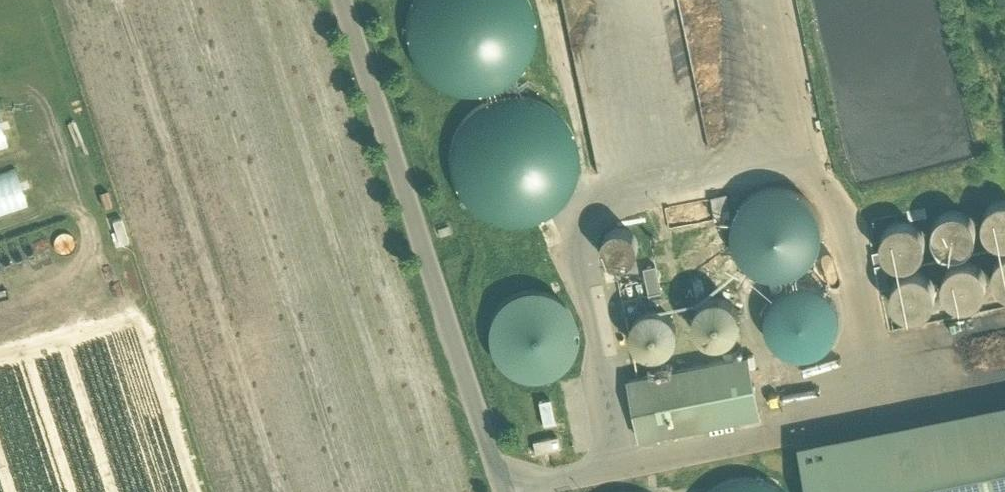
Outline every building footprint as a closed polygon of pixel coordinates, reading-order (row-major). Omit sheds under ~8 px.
[(410,18),(412,43),(423,65),(442,82),(466,90),(491,88),(513,77),(530,58),(538,35),(536,10),(531,0),(417,0),(410,18)] [(521,95),(513,77),(491,88),(496,96),(521,95)] [(563,119),(545,103),(521,95),(496,96),(473,107),(457,126),(449,150),(450,175),(462,197),(480,214),(504,222),(529,220),(552,209),(568,190),(576,166),(575,141),(563,119)] [(8,155),(0,125),(0,157),(8,155)] [(29,211),(17,172),(0,177),(0,219),(29,211)] [(819,268),(811,182),(729,189),(737,276),(819,268)] [(937,216),(944,250),(969,245),(963,212),(937,216)] [(887,232),(888,267),(894,266),(894,263),(916,263),(916,232),(887,232)] [(662,261),(643,265),(650,303),(670,299),(662,261)] [(835,293),(825,282),(811,276),(795,276),(781,282),(770,292),(764,306),(764,322),(770,336),(780,347),(794,353),(810,353),(824,347),(835,337),(841,323),(841,307),(835,293)] [(487,372),(567,374),(569,294),(489,292),(487,372)] [(691,301),(698,342),(734,336),(728,295),(691,301)] [(668,308),(625,310),(628,351),(670,348),(668,308)] [(623,375),(637,438),(761,411),(747,348),(665,366),(663,359),(641,364),(643,371),(623,375)] [(551,397),(538,399),(541,423),(554,421),(551,397)] [(821,491),(1004,491),(1004,398),(809,441),(821,491)] [(557,434),(531,439),(533,451),(559,446),(557,434)] [(776,485),(763,478),(749,475),(734,476),(720,481),(707,490),(705,491),(783,491),(776,485)]
